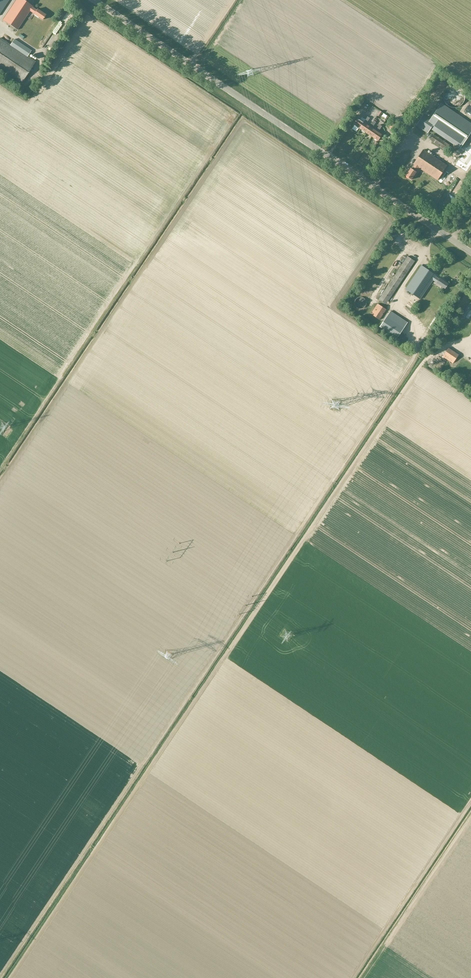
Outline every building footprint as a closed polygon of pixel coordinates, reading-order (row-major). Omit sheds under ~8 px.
[(10,0),(0,0),(0,14),(10,0)] [(30,11),(32,7),(33,6),(23,0),(16,0),(3,20),(17,30),(30,11)] [(32,7),(30,11),(34,14),(42,20),(46,15),(37,9),(36,10),(32,7)] [(98,36),(103,38),(107,26),(103,25),(98,36)] [(21,83),(35,62),(27,57),(31,51),(14,39),(10,45),(0,39),(0,69),(21,83)] [(450,86),(446,88),(444,91),(443,94),(443,98),(444,102),(446,105),(449,107),(453,108),(456,108),(460,107),(463,104),(465,101),(466,97),(465,93),(463,90),(461,87),(457,86),(453,85),(450,86)] [(417,125),(428,133),(431,128),(460,148),(470,132),(470,124),(441,104),(431,119),(424,114),(417,125)] [(360,129),(364,122),(360,120),(364,114),(361,113),(354,125),(360,129)] [(366,124),(370,118),(368,117),(366,120),(364,122),(360,129),(366,133),(370,126),(366,124)] [(376,130),(372,128),(376,122),(374,121),(370,126),(366,133),(372,137),(376,130)] [(382,134),(378,132),(382,126),(380,125),(376,130),(372,137),(378,141),(382,134)] [(446,151),(450,145),(434,134),(430,140),(432,142),(433,142),(446,151)] [(423,150),(406,176),(411,180),(416,172),(415,171),(418,167),(437,180),(447,166),(423,150)] [(470,160),(470,154),(465,150),(456,165),(464,170),(470,160)] [(386,304),(415,261),(408,256),(379,299),(386,304)] [(445,289),(448,284),(440,278),(439,279),(435,276),(436,275),(421,266),(405,289),(420,299),(433,280),(437,283),(445,289)] [(363,298),(361,297),(359,298),(357,298),(356,300),(355,301),(355,303),(355,305),(356,307),(357,308),(359,309),(361,309),(363,309),(364,308),(366,306),(366,304),(366,302),(366,300),(364,299),(363,298)] [(379,320),(386,309),(378,304),(371,314),(379,320)] [(396,338),(407,322),(391,311),(380,327),(396,338)] [(446,321),(449,326),(454,323),(452,318),(446,321)] [(453,363),(458,355),(448,348),(443,356),(453,363)]
